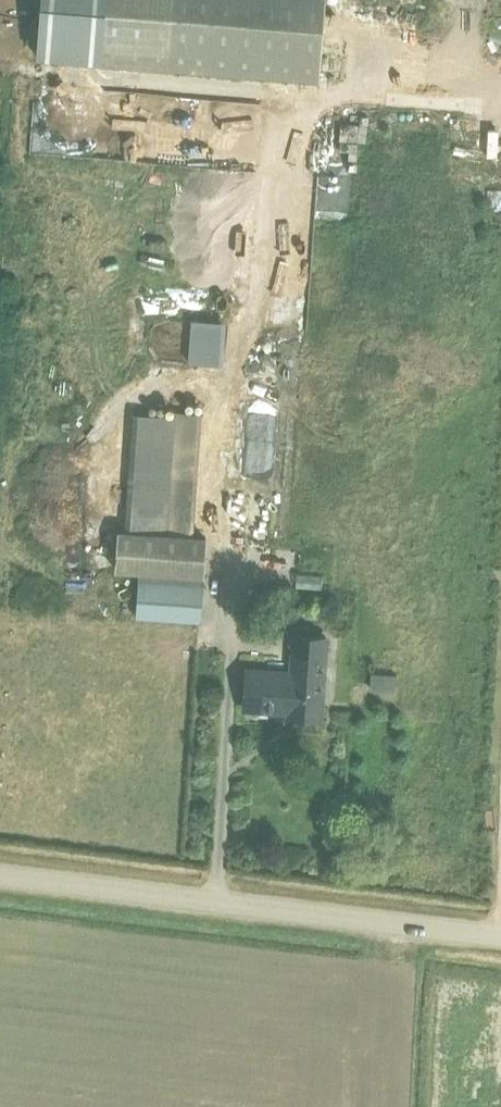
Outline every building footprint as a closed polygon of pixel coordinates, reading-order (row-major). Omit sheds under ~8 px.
[(324,0),(42,0),(38,56),(196,68),(318,77),(324,0)] [(379,14),(379,33),(420,32),(419,14),(379,14)] [(394,58),(396,69),(419,65),(417,54),(394,58)] [(222,103),(221,113),(245,116),(246,106),(222,103)] [(85,147),(87,106),(40,104),(38,146),(85,147)] [(231,175),(230,192),(244,193),(245,175),(231,175)] [(332,217),(352,218),(354,195),(333,193),(332,217)] [(281,291),(281,316),(311,317),(311,292),(281,291)] [(228,362),(230,318),(196,317),(193,361),(228,362)] [(194,535),(203,411),(176,409),(175,414),(133,411),(125,520),(124,532),(119,532),(116,569),(140,571),(140,581),(137,618),(197,623),(200,623),(207,536),(194,535)] [(300,584),(326,586),(326,572),(301,570),(300,584)] [(320,721),(325,638),(292,636),(290,674),(246,671),(243,710),(288,713),(288,719),(320,721)] [(371,671),(370,687),(395,688),(395,672),(371,671)] [(277,737),(278,723),(262,722),(261,736),(277,737)]
